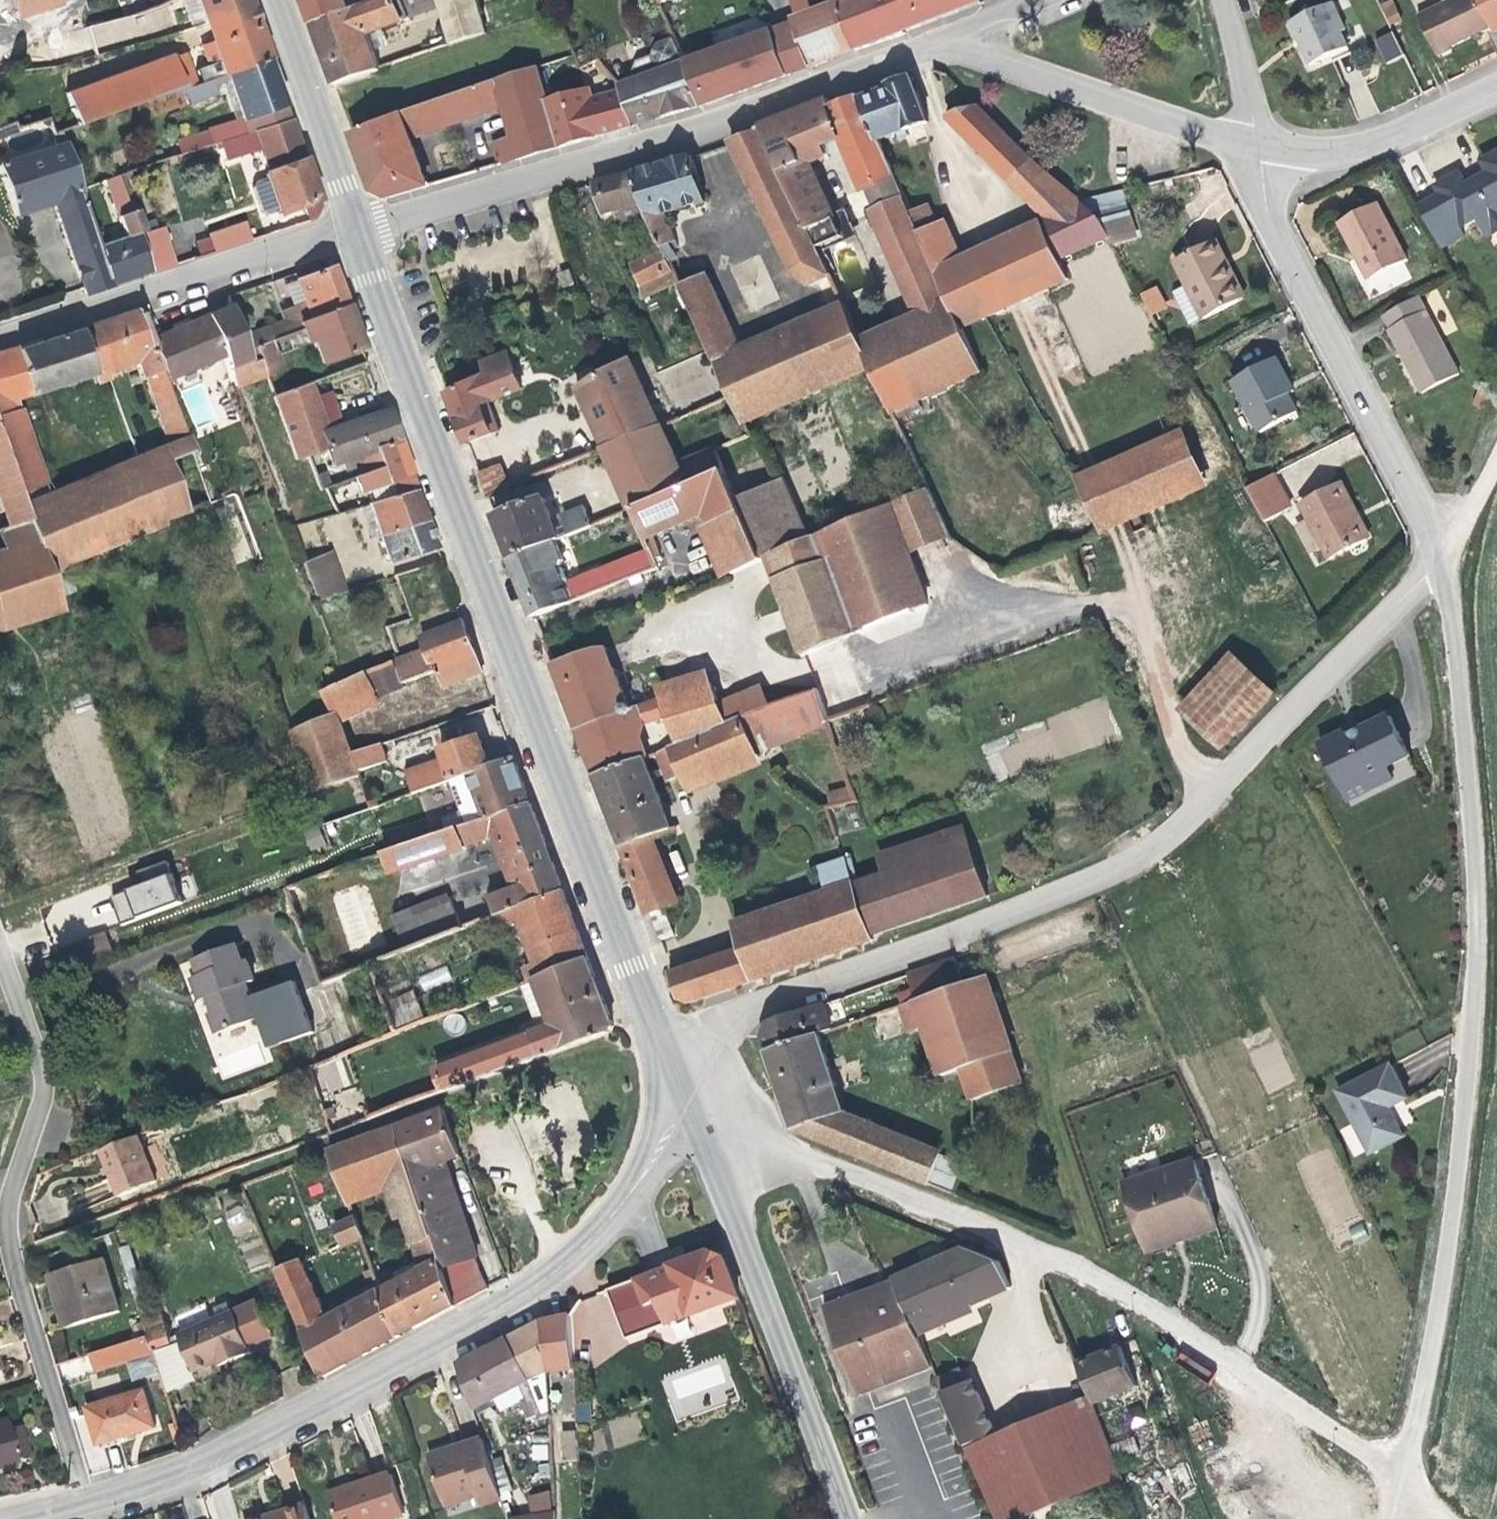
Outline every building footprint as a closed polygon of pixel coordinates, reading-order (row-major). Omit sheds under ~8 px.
[(14,13),(36,6),(34,0),(10,0),(14,13)] [(191,26),(203,21),(195,0),(181,0),(191,26)] [(204,23),(249,7),(246,0),(195,0),(203,21),(204,23)] [(314,25),(352,11),(348,0),(305,0),(314,25)] [(352,11),(314,25),(325,55),(336,86),(381,71),(374,52),(368,34),(378,30),(441,8),(438,0),(383,0),(352,11)] [(487,35),(476,0),(438,0),(441,8),(452,46),(487,35)] [(838,0),(839,2),(855,51),(903,35),(904,33),(955,14),(951,0),(838,0)] [(955,14),(981,4),(980,0),(951,0),(955,14)] [(1400,23),(1395,0),(1385,0),(1380,1),(1386,26),(1400,23)] [(1440,5),(1418,16),(1438,59),(1454,52),(1452,48),(1492,29),(1495,34),(1496,33),(1496,0),(1438,0),(1440,5)] [(97,50),(176,23),(169,1),(90,27),(97,50)] [(839,2),(793,18),(796,28),(808,69),(855,51),(839,2)] [(1291,21),(1312,66),(1351,49),(1344,32),(1347,31),(1334,2),(1291,21)] [(214,53),(204,56),(208,66),(196,69),(201,84),(268,61),(256,26),(249,7),(204,23),(211,42),(214,53)] [(808,69),(796,28),(776,35),(789,76),(808,69)] [(368,34),(374,52),(385,49),(378,30),(368,34)] [(1406,54),(1395,30),(1378,39),(1389,62),(1406,54)] [(776,35),(685,67),(700,108),(789,76),(776,35)] [(646,45),(654,64),(677,55),(669,36),(646,45)] [(211,42),(200,46),(204,56),(214,53),(211,42)] [(183,90),(195,85),(184,55),(172,59),(183,90)] [(103,117),(183,90),(172,59),(94,88),(103,117)] [(268,61),(201,84),(195,85),(183,90),(188,105),(216,95),(214,87),(227,82),(242,121),(247,135),(256,132),(290,121),(278,89),(268,61)] [(700,108),(685,67),(644,80),(659,120),(700,108)] [(548,102),(539,68),(438,101),(446,122),(504,102),(520,160),(560,148),(548,102)] [(887,89),(861,98),(877,140),(895,133),(897,138),(903,136),(901,130),(907,128),(927,121),(910,76),(886,86),(887,89)] [(659,120),(644,80),(623,87),(626,95),(636,126),(659,120)] [(66,94),(77,127),(103,117),(94,88),(93,85),(66,94)] [(600,137),(591,104),(587,91),(548,102),(560,148),(600,137)] [(636,126),(626,95),(591,104),(600,137),(636,126)] [(860,95),(831,106),(845,147),(861,189),(869,190),(894,178),(877,140),(861,98),(860,95)] [(829,100),(807,108),(812,114),(827,155),(845,147),(831,106),(829,100)] [(446,122),(438,101),(432,103),(439,125),(446,122)] [(1026,154),(977,105),(957,110),(946,114),(948,120),(1045,219),(961,258),(949,263),(943,248),(954,243),(944,220),(935,224),(918,232),(961,328),(1067,279),(1059,259),(1109,235),(1100,218),(1089,210),(1078,200),(1026,154)] [(389,197),(429,186),(406,124),(423,119),(418,108),(403,113),(354,133),(373,189),(379,193),(389,197)] [(807,108),(758,128),(810,229),(836,217),(810,162),(827,155),(812,114),(807,108)] [(247,135),(242,121),(207,133),(211,147),(247,135)] [(277,215),(318,200),(294,133),(290,121),(256,132),(269,173),(264,175),(277,215)] [(18,130),(18,128),(16,122),(0,128),(0,137),(18,130)] [(756,133),(730,142),(790,270),(808,284),(819,280),(831,274),(815,239),(810,229),(758,128),(756,133)] [(53,135),(56,146),(64,144),(61,132),(53,135)] [(211,147),(207,133),(178,142),(182,157),(211,147)] [(1475,154),(1485,173),(1463,186),(1452,167),(1429,179),(1433,187),(1412,199),(1435,241),(1457,229),(1453,223),(1471,213),(1477,225),(1487,228),(1496,222),(1496,142),(1475,154)] [(86,294),(112,286),(111,284),(99,247),(80,190),(64,144),(56,146),(0,165),(0,175),(14,216),(53,203),(81,285),(86,294)] [(704,201),(691,155),(632,172),(647,220),(659,244),(667,262),(675,258),(672,249),(678,246),(665,213),(704,201)] [(647,220),(632,172),(594,184),(602,213),(612,211),(613,217),(621,216),(624,227),(647,220)] [(119,219),(132,215),(118,178),(106,182),(119,219)] [(859,336),(873,367),(892,411),(917,399),(981,371),(961,328),(918,232),(910,213),(894,178),(869,190),(902,267),(896,270),(915,314),(859,336)] [(1338,222),(1351,248),(1368,278),(1406,258),(1391,229),(1377,202),(1338,222)] [(927,206),(910,213),(918,232),(935,224),(927,206)] [(99,247),(111,284),(130,277),(150,271),(138,235),(143,233),(137,213),(132,215),(119,219),(127,238),(99,247)] [(1127,217),(1100,218),(1109,235),(1114,244),(1135,234),(1127,217)] [(199,256),(253,243),(248,223),(194,236),(199,256)] [(1192,325),(1238,301),(1218,261),(1224,258),(1215,240),(1175,261),(1188,286),(1183,289),(1182,286),(1175,288),(1172,295),(1174,300),(1179,299),(1192,325)] [(949,263),(961,258),(954,243),(943,248),(949,263)] [(672,272),(667,262),(659,244),(642,252),(645,259),(631,266),(640,285),(672,272)] [(1218,261),(1238,301),(1244,297),(1224,258),(1218,261)] [(318,265),(292,274),(295,281),(328,269),(318,265)] [(328,269),(295,281),(302,304),(292,308),(281,312),(284,319),(289,333),(300,329),(297,322),(344,305),(331,270),(328,269)] [(707,274),(680,287),(731,395),(742,422),(873,367),(859,336),(845,303),(831,309),(740,348),(707,274)] [(831,274),(819,280),(823,289),(835,283),(831,274)] [(302,304),(295,281),(285,285),(292,308),(302,304)] [(835,283),(823,289),(828,301),(840,295),(835,283)] [(1137,293),(1148,315),(1167,306),(1156,284),(1137,293)] [(1419,294),(1384,313),(1391,327),(1390,328),(1420,392),(1458,372),(1425,309),(1419,294)] [(828,301),(831,309),(845,303),(840,295),(828,301)] [(150,340),(153,348),(166,377),(199,363),(201,365),(223,355),(230,370),(252,362),(242,336),(230,305),(150,340)] [(361,348),(344,305),(297,322),(300,329),(305,343),(310,342),(318,364),(361,348)] [(139,363),(168,446),(187,440),(153,348),(150,340),(144,324),(140,312),(136,310),(111,318),(111,320),(122,358),(136,354),(139,363)] [(452,325),(448,312),(437,316),(441,328),(452,325)] [(284,319),(242,336),(252,362),(260,359),(255,346),(271,340),(289,333),(284,319)] [(97,325),(103,349),(107,366),(123,360),(122,358),(111,320),(97,325)] [(97,325),(81,330),(87,355),(103,349),(97,325)] [(271,340),(275,354),(305,343),(300,329),(289,333),(271,340)] [(81,330),(42,342),(38,347),(52,387),(94,374),(96,382),(107,378),(106,375),(103,367),(107,366),(103,349),(87,355),(81,330)] [(252,362),(230,370),(229,370),(235,388),(271,374),(269,366),(278,363),(275,354),(271,340),(255,346),(260,359),(252,362)] [(42,342),(17,350),(21,355),(34,393),(52,387),(38,347),(42,342)] [(35,540),(46,571),(62,565),(161,524),(160,519),(137,457),(122,462),(34,499),(30,487),(44,482),(14,396),(29,391),(30,394),(34,393),(21,355),(17,350),(13,347),(0,351),(0,441),(27,519),(35,540)] [(106,375),(139,363),(136,354),(122,358),(123,360),(107,366),(103,367),(106,375)] [(1296,413),(1286,394),(1285,396),(1276,379),(1284,374),(1275,357),(1232,380),(1260,433),(1296,413)] [(604,448),(661,426),(630,358),(576,386),(604,448)] [(457,388),(447,393),(466,442),(492,432),(484,410),(489,407),(488,402),(499,397),(498,394),(517,386),(508,364),(482,375),(457,388)] [(1285,396),(1286,394),(1293,390),(1284,374),(1276,379),(1285,396)] [(314,398),(308,383),(273,396),(296,460),(326,450),(333,466),(346,462),(350,471),(360,468),(363,477),(383,469),(377,451),(401,442),(389,411),(384,409),(357,419),(325,430),(314,398)] [(328,393),(314,398),(325,430),(357,419),(354,412),(337,418),(328,393)] [(917,399),(892,411),(895,418),(920,407),(917,399)] [(498,430),(489,407),(484,410),(492,432),(498,430)] [(679,465),(661,426),(604,448),(632,508),(689,485),(679,465)] [(1183,428),(1076,474),(1102,534),(1209,488),(1183,428)] [(168,446),(137,457),(160,519),(208,502),(187,440),(168,446)] [(6,526),(27,519),(0,441),(0,507),(6,526)] [(411,474),(401,442),(377,451),(383,469),(363,477),(356,479),(362,494),(367,492),(409,475),(411,474)] [(716,449),(679,465),(689,485),(726,470),(716,449)] [(501,463),(478,471),(487,494),(510,485),(501,463)] [(689,485),(632,508),(648,545),(656,541),(654,536),(705,513),(731,572),(758,561),(763,558),(737,497),(726,470),(689,485)] [(324,473),(314,477),(320,491),(329,488),(324,473)] [(414,490),(409,475),(367,492),(371,503),(414,490)] [(1288,508),(1271,476),(1245,489),(1263,521),(1288,508)] [(784,477),(737,497),(763,558),(811,539),(784,477)] [(1340,483),(1300,504),(1330,560),(1367,540),(1357,521),(1355,522),(1346,504),(1350,502),(1340,483)] [(435,546),(414,490),(371,503),(366,505),(366,506),(377,536),(386,561),(435,546)] [(949,536),(927,493),(890,508),(908,554),(949,536)] [(544,496),(495,515),(511,557),(555,539),(559,538),(553,520),(544,496)] [(366,506),(357,509),(369,539),(377,536),(366,506)] [(569,534),(593,524),(586,506),(566,514),(564,522),(569,534)] [(763,558),(758,561),(760,567),(768,564),(802,655),(927,604),(908,554),(890,508),(811,539),(763,558)] [(656,541),(648,545),(650,549),(698,528),(720,577),(731,572),(705,513),(654,536),(656,541)] [(566,514),(553,520),(559,538),(569,534),(564,522),(566,514)] [(4,550),(35,540),(27,519),(6,526),(0,528),(0,539),(4,550)] [(555,539),(511,557),(534,617),(571,602),(564,584),(567,577),(564,570),(561,567),(562,556),(555,539)] [(60,608),(54,593),(46,571),(35,540),(4,550),(0,551),(0,627),(60,608)] [(564,584),(571,602),(656,568),(650,549),(587,574),(564,584)] [(330,551),(300,562),(314,601),(344,592),(330,551)] [(62,565),(46,571),(54,593),(70,587),(62,565)] [(425,650),(395,661),(403,683),(436,670),(476,656),(463,620),(421,636),(425,650)] [(606,647),(593,647),(552,664),(560,683),(613,665),(606,647)] [(1274,694),(1244,666),(1232,655),(1181,710),(1194,722),(1223,749),(1274,694)] [(481,671),(476,656),(436,670),(442,686),(481,671)] [(403,683),(395,661),(370,672),(379,697),(404,687),(403,683)] [(616,673),(613,665),(560,683),(589,758),(631,744),(628,729),(640,726),(641,723),(642,720),(638,704),(629,707),(616,673)] [(647,701),(710,682),(705,668),(658,683),(659,688),(635,695),(625,670),(616,673),(629,707),(638,704),(647,701)] [(796,696),(814,690),(807,671),(754,688),(718,704),(725,724),(741,717),(766,706),(782,701),(796,696)] [(324,691),(333,715),(336,713),(340,723),(382,705),(379,697),(370,672),(324,691)] [(725,724),(718,704),(710,682),(647,701),(652,720),(669,716),(677,738),(673,740),(674,745),(725,724)] [(803,713),(820,707),(814,690),(796,696),(803,713)] [(789,718),(803,713),(796,696),(782,701),(789,718)] [(642,720),(641,723),(645,722),(652,720),(647,701),(638,704),(642,720)] [(774,724),(789,718),(782,701),(766,706),(774,724)] [(95,704),(77,708),(81,728),(99,725),(95,704)] [(993,777),(1120,743),(1109,704),(982,738),(993,777)] [(782,743),(774,724),(766,706),(741,717),(757,753),(782,743)] [(333,715),(291,730),(312,791),(359,775),(358,770),(353,754),(340,723),(336,713),(333,715)] [(741,717),(725,724),(674,745),(657,753),(668,780),(683,774),(686,783),(757,753),(741,717)] [(1408,760),(1388,718),(1345,738),(1343,734),(1319,744),(1340,790),(1362,780),(1368,792),(1391,782),(1386,769),(1408,760)] [(589,758),(595,774),(644,757),(649,755),(644,737),(645,722),(641,723),(640,726),(628,729),(631,744),(589,758)] [(466,774),(490,765),(480,737),(443,749),(445,758),(426,765),(427,772),(408,779),(412,793),(449,780),(466,774)] [(387,761),(382,744),(353,754),(358,770),(387,761)] [(762,765),(757,753),(686,783),(690,794),(762,765)] [(530,803),(513,757),(490,765),(466,774),(483,818),(530,803)] [(595,774),(612,818),(660,800),(652,779),(660,775),(658,768),(649,771),(644,757),(595,774)] [(483,818),(466,774),(449,780),(465,824),(483,818)] [(851,784),(826,789),(830,806),(855,800),(851,784)] [(369,809),(378,806),(375,798),(367,801),(369,809)] [(612,818),(621,842),(669,824),(660,800),(612,818)] [(546,846),(530,803),(483,818),(465,824),(383,851),(390,871),(493,836),(504,840),(511,858),(546,846)] [(672,829),(671,826),(669,824),(621,842),(622,845),(649,913),(664,908),(679,901),(678,898),(653,836),(670,829),(672,829)] [(854,883),(871,935),(987,895),(969,843),(962,824),(879,854),(885,873),(854,883)] [(653,836),(678,898),(683,896),(661,839),(672,835),(670,829),(653,836)] [(552,864),(546,846),(511,858),(504,840),(493,836),(508,877),(552,864)] [(755,980),(873,940),(871,935),(854,883),(845,857),(818,867),(826,891),(735,922),(743,947),(755,980)] [(118,921),(180,903),(167,861),(139,870),(143,884),(110,894),(118,921)] [(562,892),(552,864),(508,877),(512,890),(502,894),(489,899),(496,917),(499,915),(562,892)] [(489,899),(502,894),(500,888),(487,894),(489,899)] [(337,910),(362,906),(359,889),(334,893),(337,910)] [(410,949),(460,930),(447,892),(397,912),(410,949)] [(571,914),(562,892),(499,915),(503,926),(516,921),(521,933),(529,930),(571,914)] [(674,935),(671,926),(664,908),(649,913),(658,934),(660,940),(674,935)] [(576,930),(571,914),(529,930),(535,946),(576,930)] [(120,949),(112,929),(56,950),(64,971),(120,949)] [(529,930),(521,933),(534,966),(541,963),(535,946),(529,930)] [(588,960),(576,930),(535,946),(541,963),(534,966),(525,969),(529,983),(537,980),(556,972),(588,960)] [(218,1033),(257,1019),(249,998),(244,984),(252,981),(245,960),(241,962),(234,945),(195,960),(201,975),(193,979),(198,993),(207,991),(209,997),(214,1011),(211,1013),(218,1033)] [(709,997),(755,980),(743,947),(698,963),(709,997)] [(593,975),(588,960),(556,972),(561,987),(593,975)] [(691,1003),(709,997),(698,963),(672,972),(682,1001),(691,1003)] [(915,1001),(931,995),(923,970),(907,976),(908,979),(915,1001)] [(561,987),(556,972),(537,980),(549,1014),(600,994),(593,975),(561,987)] [(1011,1052),(987,975),(931,995),(915,1001),(902,1005),(880,1013),(882,1019),(902,1012),(906,1022),(912,1020),(915,1030),(925,1026),(941,1076),(963,1068),(1011,1052)] [(894,984),(902,1005),(915,1001),(908,979),(894,984)] [(537,980),(529,983),(523,985),(539,1032),(553,1027),(549,1014),(537,980)] [(249,998),(257,1019),(263,1033),(292,1023),(297,1038),(313,1032),(294,982),(249,998)] [(386,1000),(396,1026),(423,1016),(412,990),(386,1000)] [(201,1000),(209,997),(207,991),(198,993),(201,1000)] [(381,1038),(345,1053),(370,1120),(439,1095),(609,1032),(612,1026),(600,994),(549,1014),(553,1027),(539,1032),(445,1066),(438,1069),(431,1048),(439,1046),(467,1036),(460,1016),(467,1014),(464,1006),(425,1019),(381,1038)] [(827,1002),(832,1021),(845,1018),(840,998),(827,1002)] [(831,1030),(822,1005),(768,1023),(762,1036),(767,1051),(819,1034),(831,1030)] [(912,1020),(906,1022),(909,1032),(915,1030),(912,1020)] [(292,1023),(263,1033),(269,1049),(297,1038),(292,1023)] [(819,1034),(767,1051),(794,1130),(929,1183),(940,1152),(845,1114),(831,1070),(841,1066),(839,1059),(828,1062),(819,1034)] [(438,1069),(445,1066),(439,1046),(431,1048),(438,1069)] [(973,1101),(1022,1084),(1011,1052),(963,1068),(973,1101)] [(325,1094),(350,1084),(339,1057),(314,1067),(325,1094)] [(1388,1106),(1399,1099),(1406,1094),(1388,1061),(1381,1065),(1336,1091),(1371,1153),(1404,1134),(1388,1106)] [(444,1111),(398,1128),(412,1173),(425,1210),(434,1237),(441,1259),(456,1305),(487,1289),(476,1257),(477,1256),(445,1161),(460,1155),(444,1111)] [(398,1128),(330,1153),(347,1198),(386,1183),(412,1173),(398,1128)] [(142,1150),(136,1137),(101,1151),(121,1197),(157,1184),(156,1182),(142,1150)] [(155,1145),(142,1150),(156,1182),(168,1176),(155,1145)] [(929,1183),(954,1193),(966,1162),(940,1152),(929,1183)] [(412,1173),(386,1183),(389,1192),(398,1219),(405,1217),(425,1210),(412,1173)] [(386,1183),(347,1198),(350,1207),(389,1192),(386,1183)] [(434,1237),(425,1210),(405,1217),(414,1244),(434,1237)] [(362,1238),(355,1219),(336,1227),(343,1245),(362,1238)] [(441,1259),(434,1237),(414,1244),(411,1245),(420,1270),(441,1259)] [(998,1261),(966,1248),(894,1279),(914,1328),(933,1320),(936,1330),(943,1327),(940,1317),(972,1304),(1009,1288),(998,1261)] [(628,1339),(739,1298),(725,1258),(712,1251),(608,1289),(628,1339)] [(104,1258),(52,1274),(67,1327),(120,1311),(104,1258)] [(414,1328),(456,1305),(441,1259),(420,1270),(397,1283),(414,1328)] [(303,1261),(277,1272),(303,1332),(328,1319),(303,1261)] [(367,1272),(375,1295),(382,1291),(373,1269),(367,1272)] [(889,1281),(824,1306),(859,1396),(931,1368),(918,1338),(914,1328),(894,1279),(889,1281)] [(382,1291),(399,1336),(414,1328),(397,1283),(382,1291)] [(354,1339),(361,1357),(399,1336),(382,1291),(375,1295),(368,1298),(365,1292),(358,1296),(360,1302),(343,1311),(354,1339)] [(976,1313),(972,1304),(940,1317),(943,1327),(976,1313)] [(165,1329),(147,1333),(148,1335),(153,1353),(164,1386),(197,1376),(195,1371),(220,1361),(228,1358),(229,1363),(253,1352),(235,1311),(180,1336),(182,1343),(171,1346),(165,1329)] [(303,1332),(322,1378),(361,1357),(354,1339),(343,1311),(328,1319),(303,1332)] [(547,1373),(574,1370),(570,1314),(539,1321),(507,1339),(529,1384),(533,1395),(538,1412),(539,1413),(540,1417),(549,1416),(547,1373)] [(914,1328),(918,1338),(936,1330),(933,1320),(914,1328)] [(148,1335),(93,1353),(99,1371),(153,1353),(148,1335)] [(496,1414),(518,1402),(533,1395),(529,1384),(507,1339),(476,1354),(492,1401),(496,1414)] [(1077,1362),(1089,1394),(1093,1403),(1137,1387),(1121,1346),(1077,1362)] [(476,1354),(459,1363),(474,1410),(492,1401),(476,1354)] [(228,1358),(220,1361),(222,1366),(229,1363),(228,1358)] [(960,1370),(936,1380),(964,1446),(996,1433),(973,1380),(966,1383),(960,1370)] [(145,1390),(89,1407),(99,1444),(156,1426),(145,1390)] [(964,1446),(995,1518),(1021,1518),(1122,1477),(1093,1403),(1089,1394),(1056,1407),(996,1433),(964,1446)] [(525,1418),(539,1413),(538,1412),(533,1395),(518,1402),(525,1418)] [(606,1420),(613,1447),(643,1439),(635,1412),(606,1420)] [(0,1419),(0,1463),(16,1459),(15,1455),(8,1427),(5,1417),(0,1419)] [(19,1424),(8,1427),(15,1455),(26,1452),(19,1424)] [(579,1460),(577,1429),(563,1429),(564,1460),(579,1460)] [(482,1504),(502,1499),(483,1438),(430,1456),(446,1506),(479,1496),(482,1504)] [(393,1474),(331,1495),(339,1518),(393,1518),(406,1515),(393,1474)] [(557,1515),(551,1516),(550,1497),(530,1500),(527,1505),(527,1518),(557,1518),(557,1515)] [(306,1505),(262,1518),(310,1518),(306,1505)]
